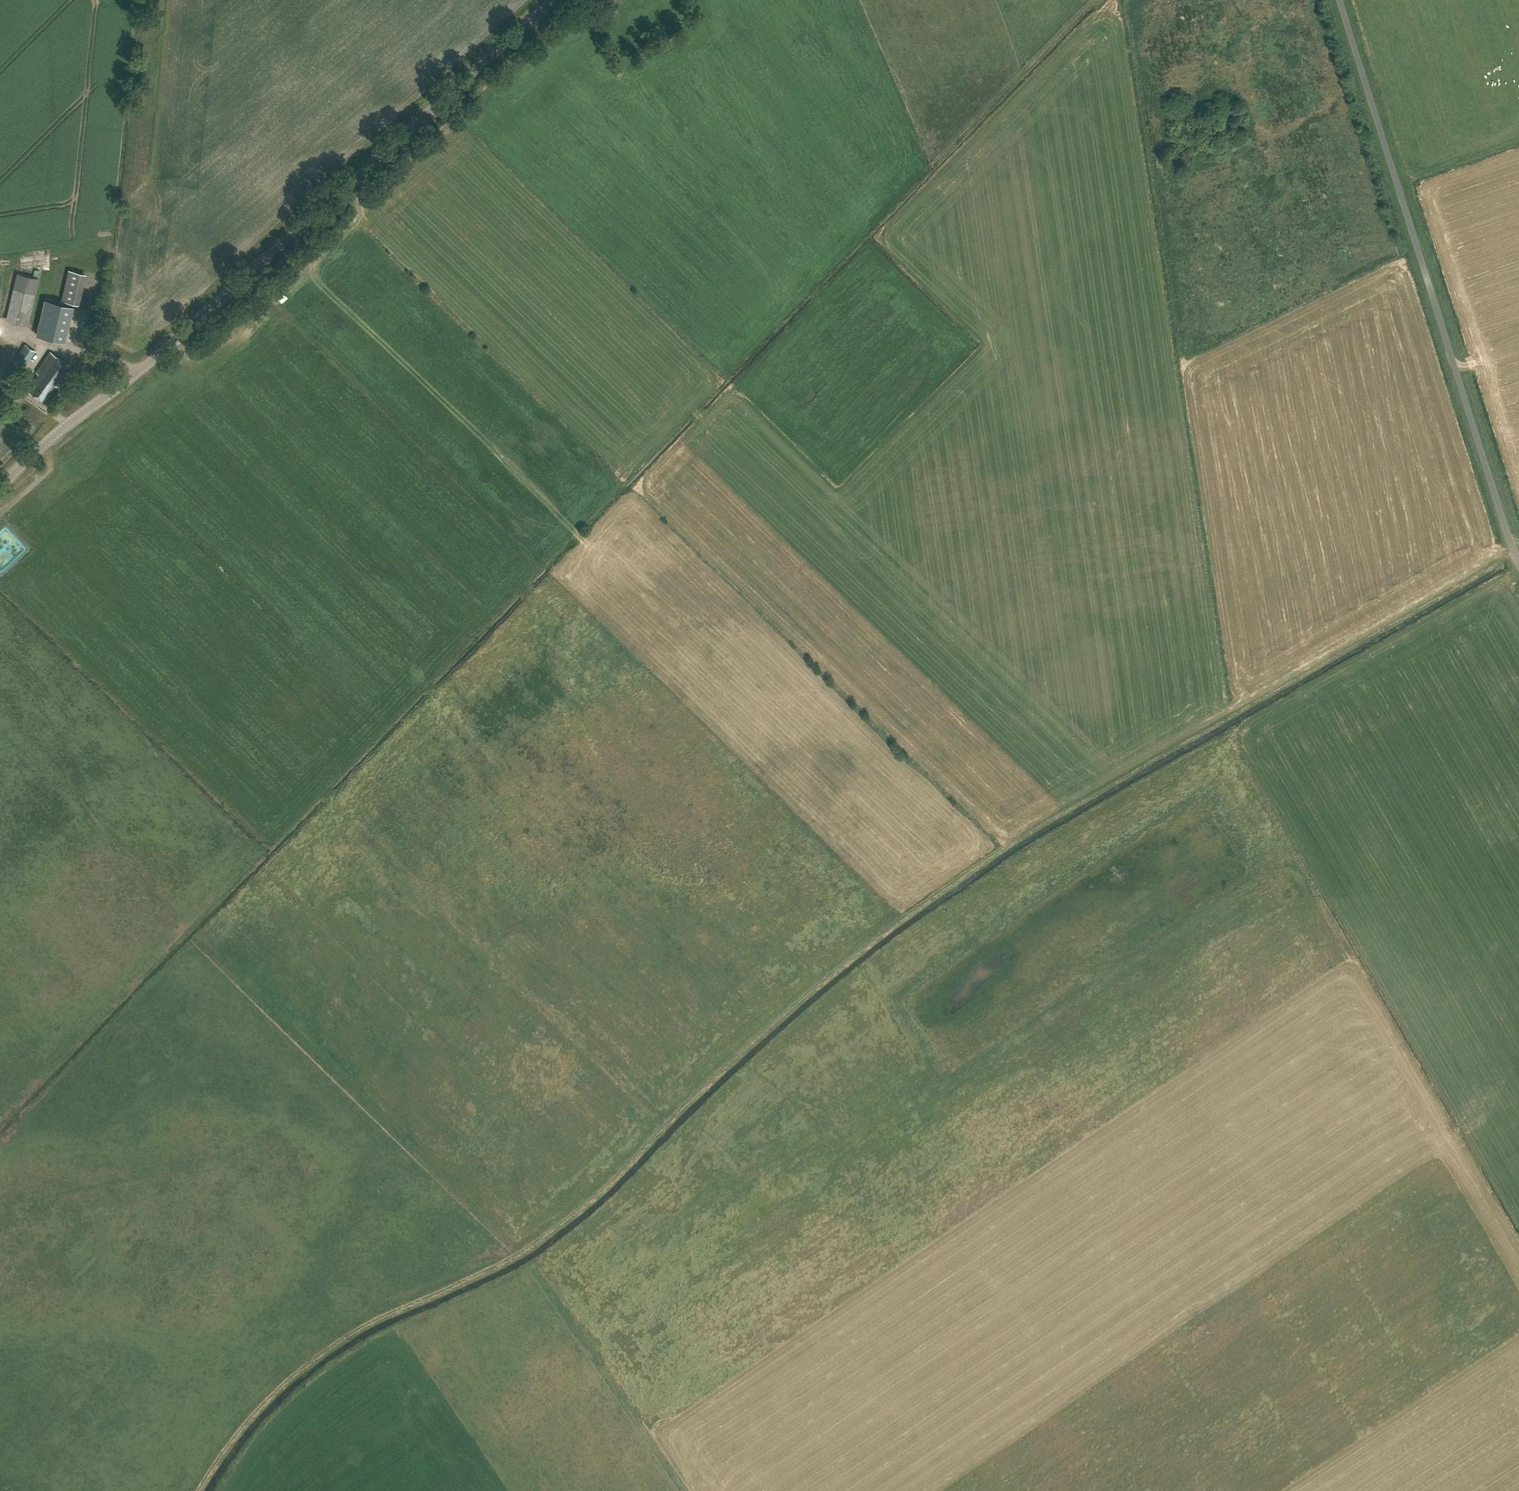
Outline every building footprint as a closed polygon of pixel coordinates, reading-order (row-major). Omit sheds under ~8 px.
[(83,272),(68,269),(61,300),(76,304),(83,272)] [(38,277),(16,272),(5,319),(33,326),(36,311),(31,309),(38,277)] [(45,298),(36,334),(64,341),(73,305),(45,298)] [(262,316),(267,312),(262,307),(258,311),(262,316)] [(35,350),(24,344),(12,361),(23,368),(35,350)] [(72,365),(51,351),(38,371),(40,374),(29,390),(45,400),(55,384),(58,386),(72,365)] [(0,525),(0,580),(0,581),(34,550),(4,522),(0,525)]
